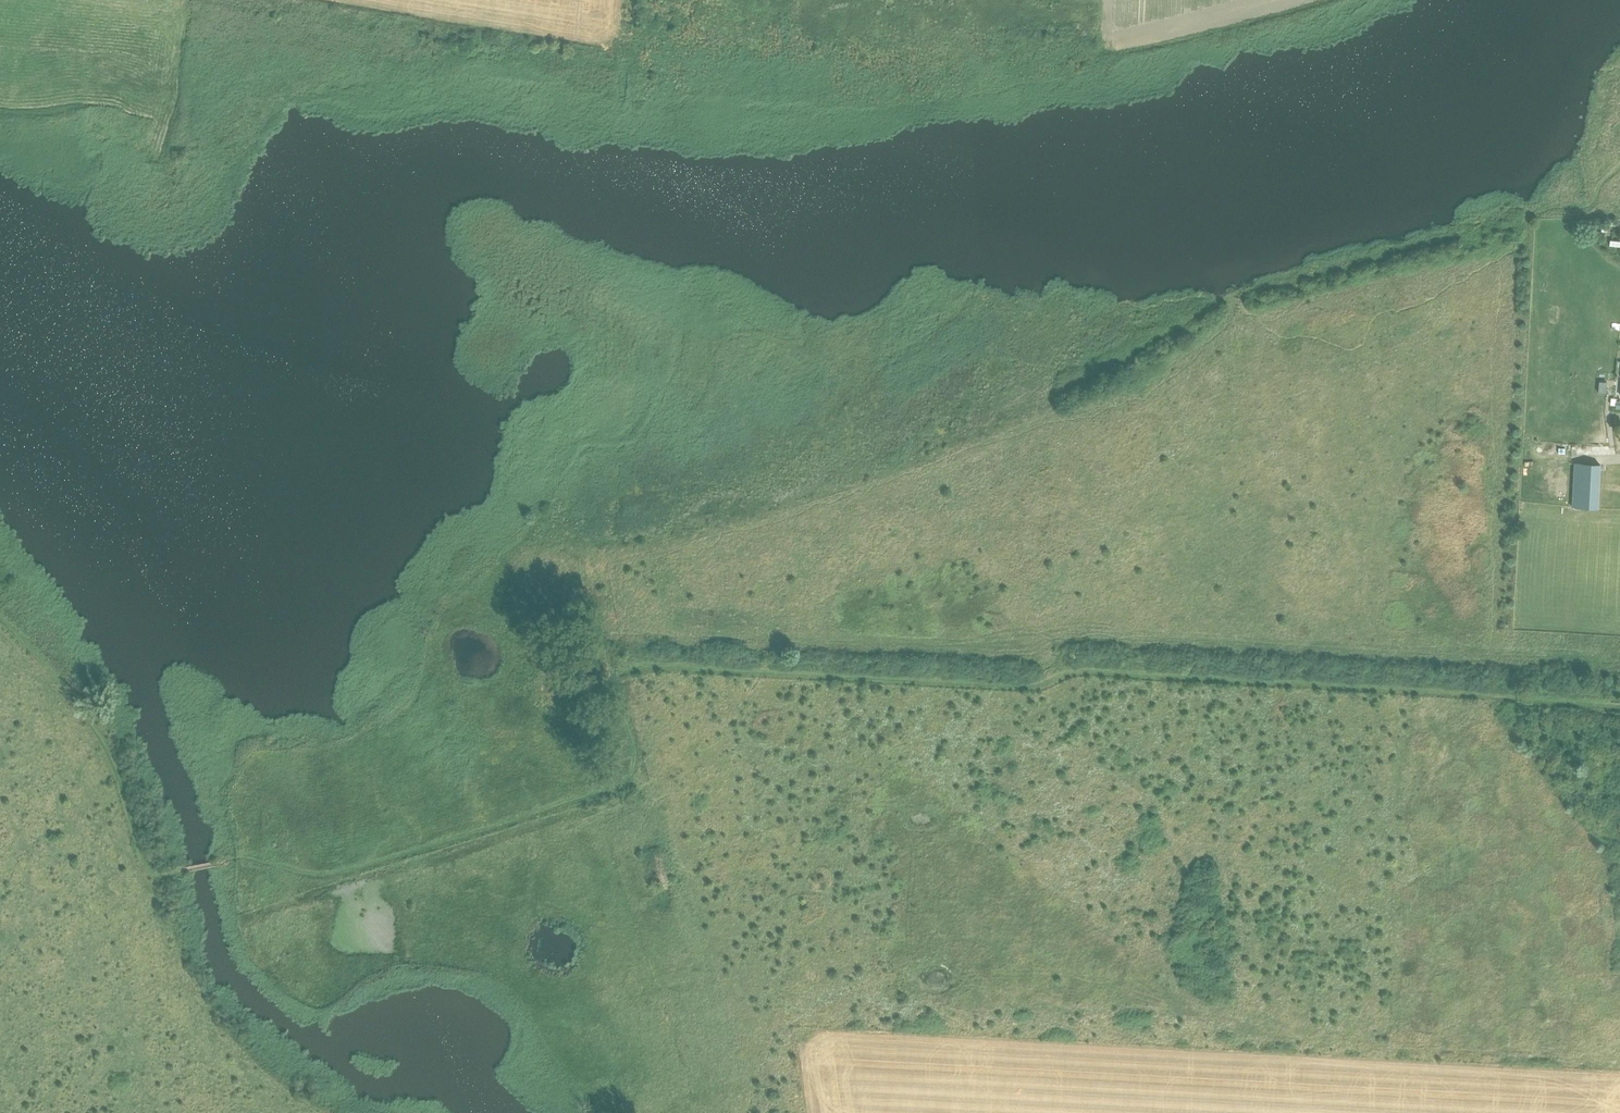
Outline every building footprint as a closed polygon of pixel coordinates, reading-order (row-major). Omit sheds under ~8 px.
[(1573,507),(1598,508),(1601,465),(1575,463),(1573,507)]
